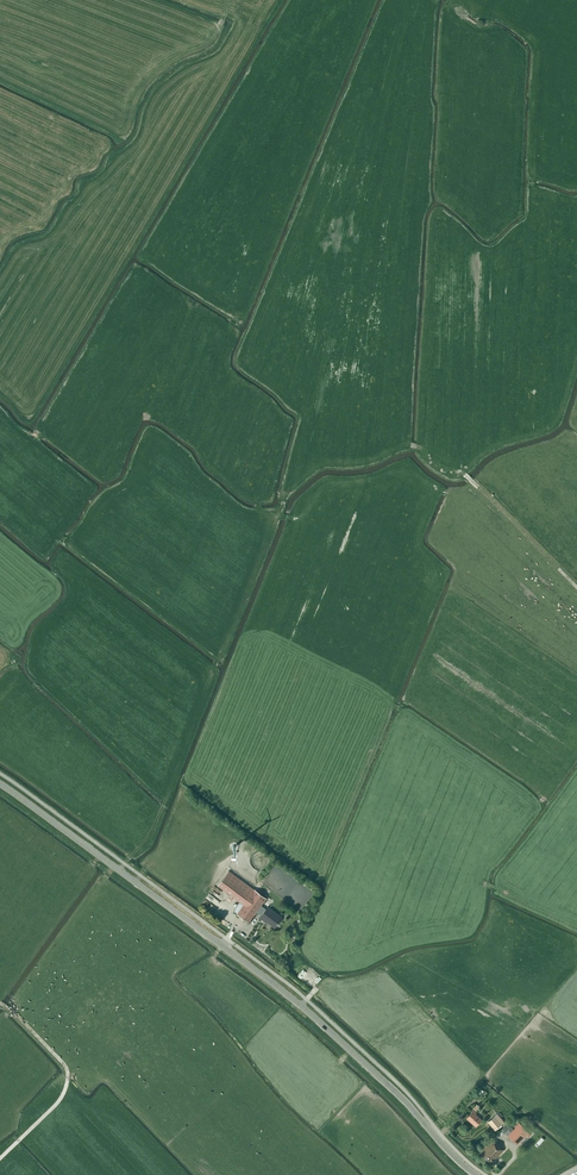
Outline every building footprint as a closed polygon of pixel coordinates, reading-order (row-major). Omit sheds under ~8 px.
[(263,855),(261,855),(258,855),(256,856),(255,857),(254,859),(253,861),(253,863),(254,866),(255,867),(256,869),(258,870),(260,870),(262,870),(265,870),(266,868),(268,867),(269,865),(269,863),(269,860),(268,858),(267,857),(265,855),(263,855)] [(266,895),(263,893),(262,895),(229,870),(218,885),(240,901),(234,909),(237,913),(248,922),(256,911),(261,915),(260,917),(265,921),(265,920),(275,927),(282,917),(267,907),(266,909),(261,905),(266,898),(265,897),(266,895)] [(476,1112),(474,1110),(466,1118),(475,1126),(481,1119),(475,1114),(476,1112)] [(501,1118),(503,1116),(500,1112),(498,1114),(497,1114),(488,1122),(495,1129),(504,1121),(501,1118)] [(515,1127),(513,1129),(508,1124),(501,1130),(504,1133),(505,1132),(508,1135),(512,1139),(518,1144),(529,1133),(518,1122),(514,1126),(515,1127)] [(500,1147),(500,1146),(492,1138),(479,1152),(490,1163),(504,1150),(500,1147)]
